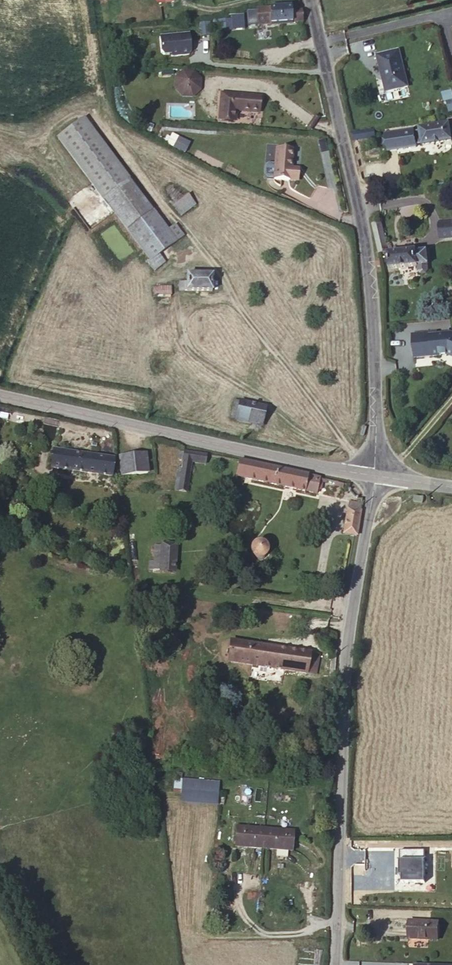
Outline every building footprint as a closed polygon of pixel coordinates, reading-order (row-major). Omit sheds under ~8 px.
[(252,23),(301,21),(299,9),(288,9),(288,5),(251,7),(252,11),(252,23)] [(252,23),(252,11),(242,12),(242,24),(252,23)] [(207,18),(209,28),(237,22),(236,12),(207,18)] [(162,34),(161,56),(190,57),(191,36),(162,34)] [(411,84),(404,48),(375,57),(383,97),(411,84)] [(195,73),(187,79),(187,90),(194,97),(202,91),(202,80),(195,73)] [(257,94),(217,91),(216,117),(232,118),(232,108),(256,110),(257,94)] [(102,193),(121,181),(80,115),(61,126),(102,193)] [(409,130),(405,130),(407,146),(448,140),(446,124),(409,130)] [(166,143),(185,154),(191,143),(172,133),(166,143)] [(271,179),(292,181),(293,169),(288,168),(289,149),(273,148),(271,179)] [(166,205),(179,197),(156,160),(143,168),(166,205)] [(139,212),(121,181),(102,193),(121,224),(139,212)] [(185,208),(179,197),(166,205),(172,215),(185,208)] [(153,234),(139,212),(121,224),(142,258),(139,260),(144,268),(154,262),(149,254),(172,240),(164,227),(153,234)] [(370,219),(378,248),(384,246),(383,241),(376,218),(370,219)] [(434,223),(436,240),(451,238),(451,221),(434,223)] [(417,250),(389,251),(389,266),(410,265),(418,266),(418,263),(432,263),(431,250),(417,251),(417,250)] [(210,297),(210,281),(186,280),(185,287),(180,287),(179,296),(193,296),(210,297)] [(150,303),(153,303),(170,303),(171,294),(150,293),(150,303)] [(413,334),(414,358),(450,357),(451,358),(451,333),(413,334)] [(416,366),(433,365),(433,358),(416,360),(416,366)] [(269,405),(240,399),(236,420),(265,426),(269,405)] [(105,475),(108,457),(47,448),(44,466),(105,475)] [(188,459),(198,461),(209,463),(211,455),(181,450),(180,458),(188,459)] [(150,472),(148,453),(121,457),(123,475),(150,472)] [(192,492),(198,461),(188,459),(186,468),(181,467),(177,490),(192,492)] [(319,490),(321,477),(239,462),(237,475),(319,490)] [(357,532),(361,504),(347,502),(343,530),(357,532)] [(178,574),(179,542),(162,541),(160,544),(155,543),(154,558),(148,558),(147,572),(178,574)] [(271,552),(272,550),(271,548),(271,547),(270,545),(269,544),(267,543),(266,542),(263,541),(262,541),(261,542),(258,542),(257,543),(256,544),(255,545),(254,547),(254,549),(254,550),(254,552),(254,554),(256,557),(257,558),(259,559),(261,559),(263,559),(265,559),(266,559),(268,558),(269,556),(270,555),(271,554),(271,552)] [(231,660),(311,669),(313,649),(233,641),(231,660)] [(183,802),(218,805),(220,780),(184,778),(183,802)] [(294,850),(295,829),(240,824),(237,845),(294,850)] [(401,883),(425,883),(426,851),(401,851),(401,883)] [(441,940),(442,920),(411,920),(410,939),(441,940)]
